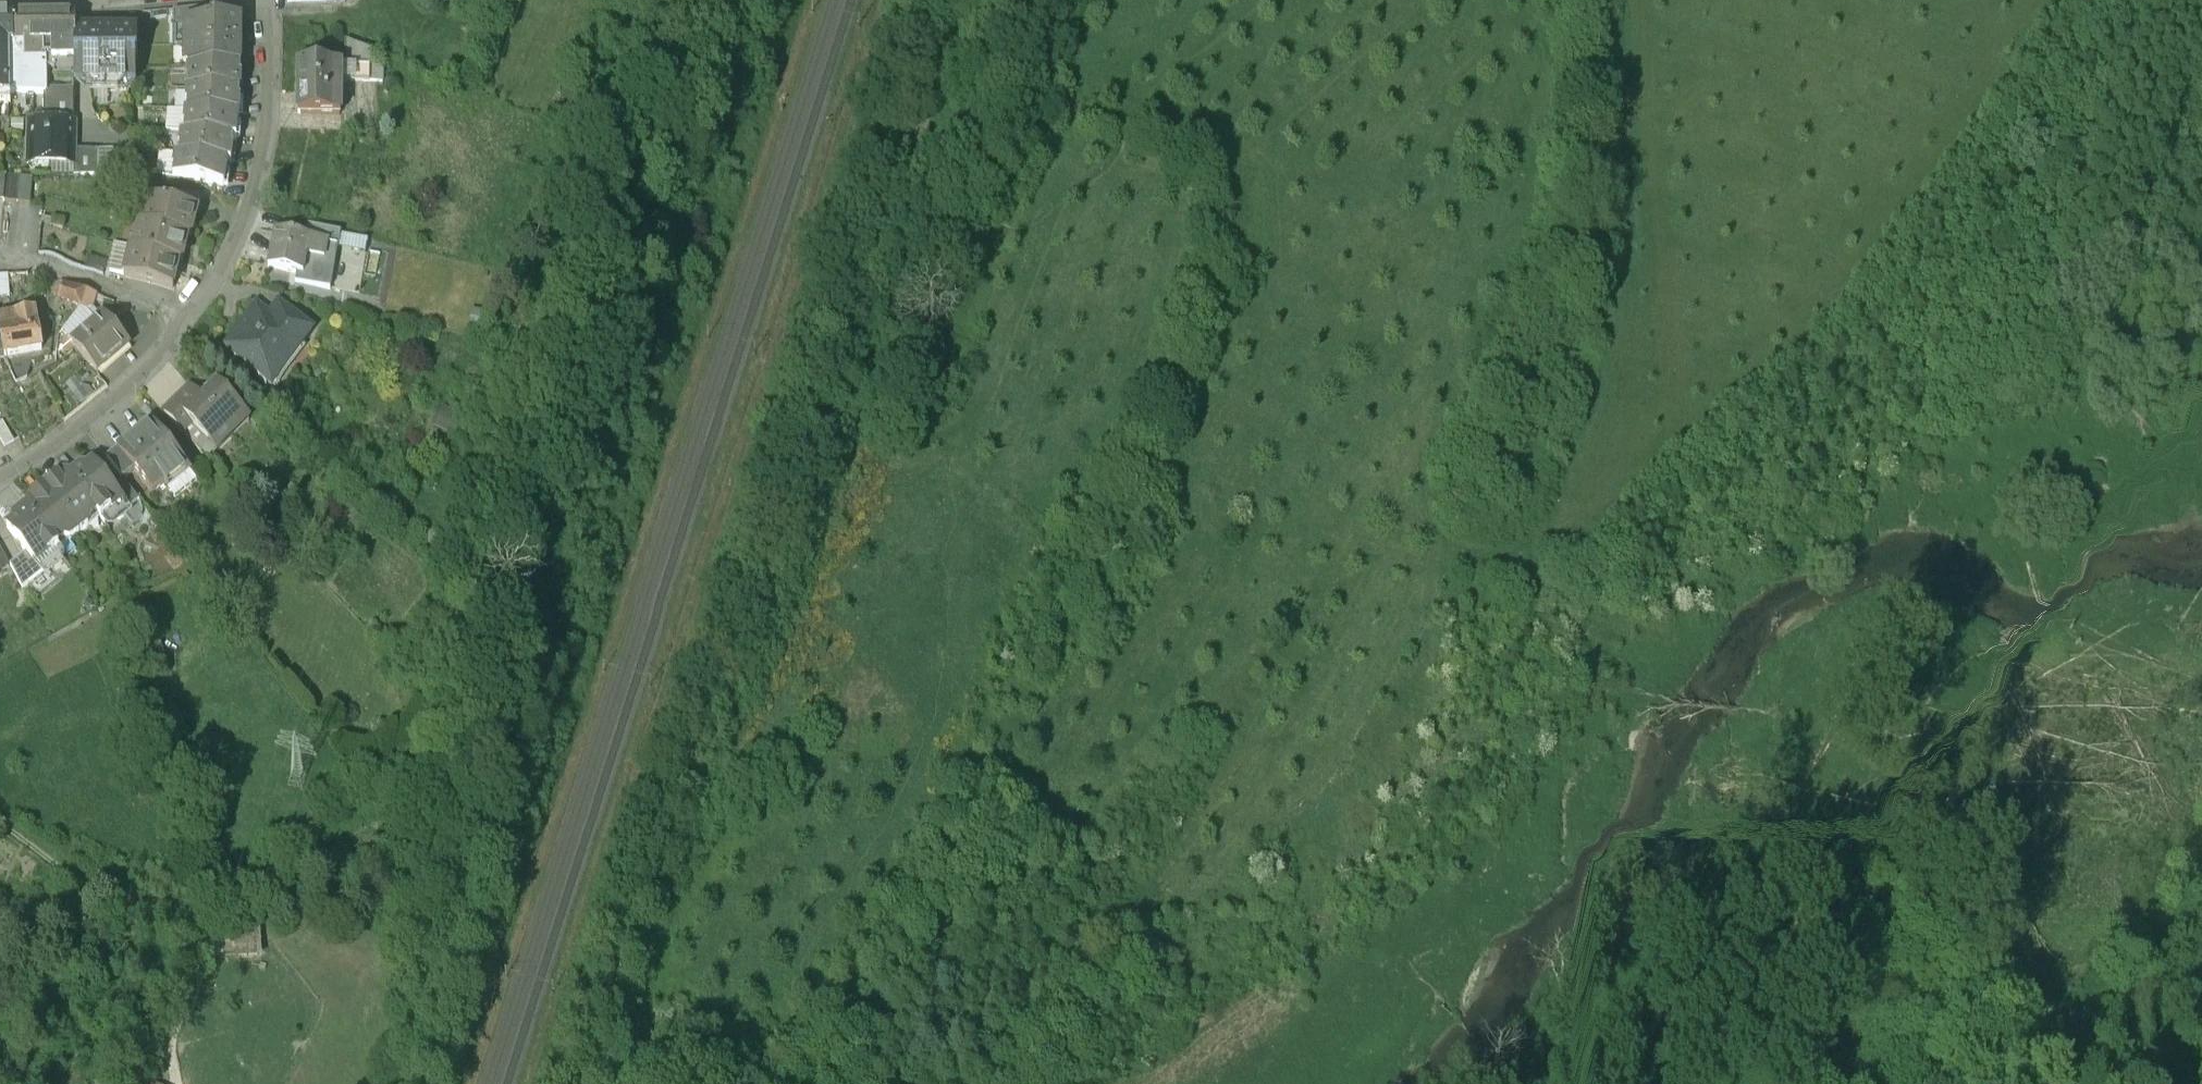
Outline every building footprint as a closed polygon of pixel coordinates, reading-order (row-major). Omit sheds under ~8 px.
[(213,0),(175,0),(175,9),(187,9),(187,6),(213,6),(213,5),(213,0)] [(75,19),(74,5),(13,6),(13,31),(9,31),(9,47),(46,47),(46,65),(74,65),(75,19)] [(213,6),(187,6),(187,9),(187,30),(190,30),(240,31),(240,17),(238,17),(238,5),(213,5),(213,6)] [(9,93),(9,83),(9,47),(9,31),(13,31),(13,6),(0,6),(0,93),(9,93)] [(89,19),(75,19),(74,65),(74,68),(88,68),(89,19)] [(93,80),(125,80),(130,68),(134,68),(134,46),(136,46),(137,20),(89,19),(88,68),(93,68),(93,80)] [(240,53),(240,31),(190,30),(190,52),(238,53),(240,53)] [(9,83),(43,82),(46,82),(46,79),(46,65),(46,47),(9,47),(9,83)] [(298,47),(298,99),(341,99),(341,79),(341,76),(335,76),(336,64),(336,48),(298,47)] [(336,64),(345,64),(371,64),(370,48),(368,48),(336,48),(336,64)] [(370,48),(371,64),(382,64),(382,48),(370,48)] [(238,63),(238,53),(190,52),(189,74),(238,77),(241,77),(241,64),(238,63)] [(341,76),(341,79),(345,79),(345,64),(336,64),(335,76),(341,76)] [(237,87),(238,77),(189,74),(188,74),(186,98),(235,101),(239,101),(240,87),(237,87)] [(71,80),(46,79),(46,82),(43,82),(43,91),(71,91),(71,80)] [(71,91),(43,91),(44,109),(74,109),(74,91),(71,91)] [(233,124),(237,125),(237,111),(235,111),(235,101),(186,98),(185,97),(183,120),(233,124)] [(29,109),(31,151),(74,151),(74,139),(74,109),(44,109),(29,109)] [(179,141),(226,148),(232,149),(234,134),(232,134),(233,124),(183,120),(181,120),(179,141)] [(74,139),(74,151),(74,165),(98,165),(98,139),(74,139)] [(226,148),(179,141),(176,140),(172,163),(225,171),(227,158),(225,157),(226,148)] [(19,164),(7,164),(4,191),(16,192),(19,164)] [(19,164),(16,192),(29,193),(32,164),(19,164)] [(204,180),(172,176),(169,188),(197,195),(200,195),(204,180)] [(141,210),(188,221),(190,222),(197,195),(169,188),(147,183),(141,210)] [(131,235),(179,247),(181,247),(188,221),(141,210),(138,209),(131,235)] [(274,214),(267,248),(301,255),(305,235),(323,239),(327,223),(327,221),(304,217),(291,214),(290,217),(274,214)] [(115,232),(109,258),(173,273),(179,247),(131,235),(115,232)] [(58,280),(64,265),(60,264),(54,278),(58,280)] [(58,280),(78,286),(84,272),(64,265),(58,280)] [(84,272),(78,286),(90,291),(95,276),(84,272)] [(258,288),(226,328),(270,363),(312,310),(291,294),(281,306),(258,288)] [(95,350),(128,321),(102,292),(69,321),(95,350)] [(0,312),(0,319),(3,340),(41,332),(34,295),(15,298),(16,308),(0,312)] [(18,341),(5,344),(15,362),(25,356),(18,341)] [(190,359),(162,386),(180,404),(190,395),(206,411),(222,396),(230,404),(247,387),(216,356),(201,371),(190,359)] [(150,398),(117,425),(133,444),(150,465),(184,438),(150,398)] [(105,431),(122,453),(133,444),(117,425),(116,423),(105,431)] [(89,441),(85,439),(69,452),(96,486),(104,495),(111,489),(117,490),(128,481),(112,461),(93,438),(89,441)] [(89,499),(88,493),(96,486),(69,452),(66,448),(57,455),(54,453),(42,462),(78,507),(89,499)] [(122,453),(112,461),(128,481),(138,473),(122,453)] [(62,514),(68,515),(78,507),(42,462),(30,472),(32,475),(24,482),(55,519),(62,514)] [(24,482),(9,494),(9,498),(5,502),(24,526),(41,546),(51,538),(51,532),(59,525),(55,519),(24,482)] [(24,526),(8,539),(21,563),(41,546),(24,526)]
